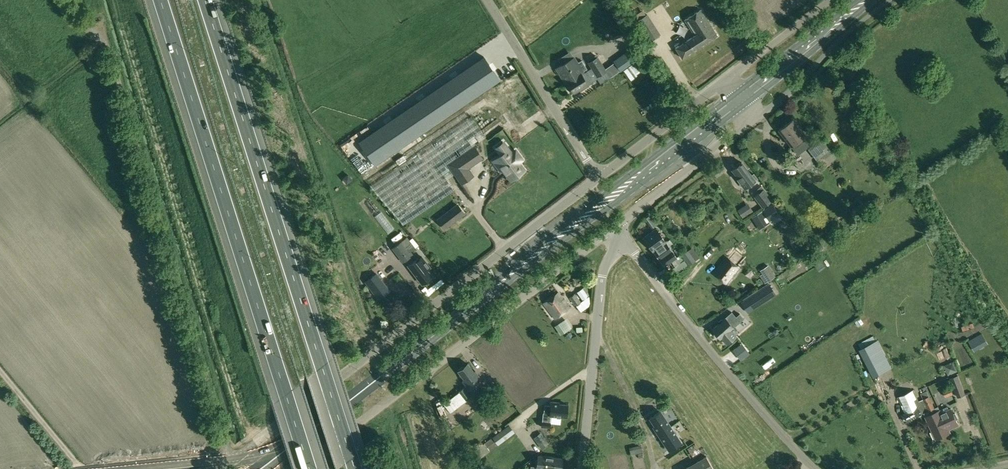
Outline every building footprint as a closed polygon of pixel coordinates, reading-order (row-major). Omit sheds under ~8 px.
[(677,47),(683,58),(718,35),(702,9),(686,19),(696,35),(677,47)] [(649,14),(638,21),(651,41),(661,34),(649,14)] [(614,62),(620,71),(635,60),(629,51),(614,62)] [(597,56),(588,62),(601,83),(610,77),(597,56)] [(484,57),(359,141),(375,165),(500,80),(484,57)] [(569,80),(581,73),(581,74),(586,70),(588,69),(582,60),(578,62),(574,57),(570,60),(558,67),(567,81),(569,79),(569,80)] [(624,70),(631,80),(636,76),(635,74),(642,69),(636,61),(624,70)] [(593,81),(586,70),(581,74),(581,73),(569,80),(576,90),(579,88),(580,89),(588,84),(593,81)] [(370,185),(404,225),(454,190),(446,180),(439,169),(445,164),(485,137),(470,116),(370,185)] [(801,137),(805,135),(793,119),(779,130),(791,146),(792,144),(795,148),(804,141),(801,137)] [(821,137),(807,147),(813,155),(822,168),(834,159),(826,147),(827,146),(821,137)] [(474,147),(449,164),(461,183),(473,175),(468,168),(482,158),(474,147)] [(508,149),(502,154),(502,155),(493,161),(501,172),(503,170),(511,180),(524,170),(518,162),(522,159),(516,151),(512,154),(508,149)] [(741,162),(732,169),(736,175),(735,176),(740,183),(742,182),(745,187),(757,178),(753,173),(751,175),(741,162)] [(757,193),(752,197),(761,208),(771,200),(760,186),(755,190),(757,193)] [(772,202),(765,206),(771,216),(778,212),(772,202)] [(458,205),(438,220),(445,228),(464,213),(458,205)] [(741,207),(736,210),(741,218),(746,214),(741,207)] [(770,224),(762,212),(751,219),(759,231),(770,224)] [(665,266),(677,257),(656,229),(644,237),(665,266)] [(406,261),(413,255),(411,251),(416,248),(407,236),(392,248),(403,263),(406,261)] [(409,265),(423,283),(424,282),(424,283),(429,279),(432,276),(427,269),(431,267),(423,257),(419,259),(419,258),(409,265)] [(727,257),(714,274),(727,284),(740,268),(727,257)] [(769,269),(761,275),(759,276),(764,284),(774,277),(769,269)] [(376,273),(366,281),(379,299),(389,291),(376,273)] [(767,285),(747,298),(740,302),(747,312),(774,295),(771,291),(767,285)] [(575,293),(569,297),(580,311),(589,305),(590,302),(589,296),(589,295),(587,291),(584,287),(577,292),(583,300),(581,302),(575,293)] [(559,293),(543,303),(555,319),(570,308),(559,293)] [(730,330),(743,318),(739,314),(735,317),(732,313),(723,320),(721,320),(718,322),(718,324),(712,330),(720,339),(726,345),(736,337),(730,330)] [(562,321),(554,326),(560,335),(568,330),(562,321)] [(981,332),(969,339),(974,349),(987,341),(981,332)] [(877,341),(860,350),(874,377),(885,371),(878,357),(884,354),(877,341)] [(950,368),(945,370),(947,375),(957,371),(953,361),(948,364),(950,368)] [(463,380),(467,385),(464,388),(464,387),(458,391),(465,400),(470,396),(467,392),(471,389),(471,390),(479,384),(475,379),(479,376),(475,370),(474,371),(467,363),(463,367),(462,366),(458,369),(459,370),(458,371),(464,379),(463,380)] [(958,375),(950,378),(957,397),(965,395),(958,375)] [(483,390),(493,402),(500,397),(490,385),(483,390)] [(945,397),(953,394),(950,388),(943,391),(945,397)] [(458,392),(450,398),(443,404),(450,413),(466,401),(458,392)] [(935,408),(929,396),(923,399),(929,411),(935,408)] [(545,406),(545,415),(544,414),(543,420),(542,420),(542,427),(549,428),(550,421),(551,416),(567,417),(568,405),(559,404),(559,403),(552,402),(551,407),(545,406)] [(926,417),(936,439),(951,432),(949,429),(959,425),(956,420),(958,419),(955,413),(953,414),(951,409),(947,410),(946,407),(926,417)] [(658,431),(660,434),(670,427),(669,424),(660,411),(649,418),(654,425),(653,426),(657,432),(658,431)] [(509,425),(484,443),(490,450),(514,433),(509,425)] [(670,427),(660,434),(658,435),(669,450),(681,442),(671,426),(670,427)] [(452,428),(447,432),(450,437),(455,433),(452,428)] [(549,443),(545,437),(537,442),(542,448),(549,443)] [(536,467),(530,467),(530,468),(544,468),(550,468),(561,468),(562,458),(546,456),(537,455),(536,467)] [(706,456),(697,461),(702,468),(714,468),(706,456)]
